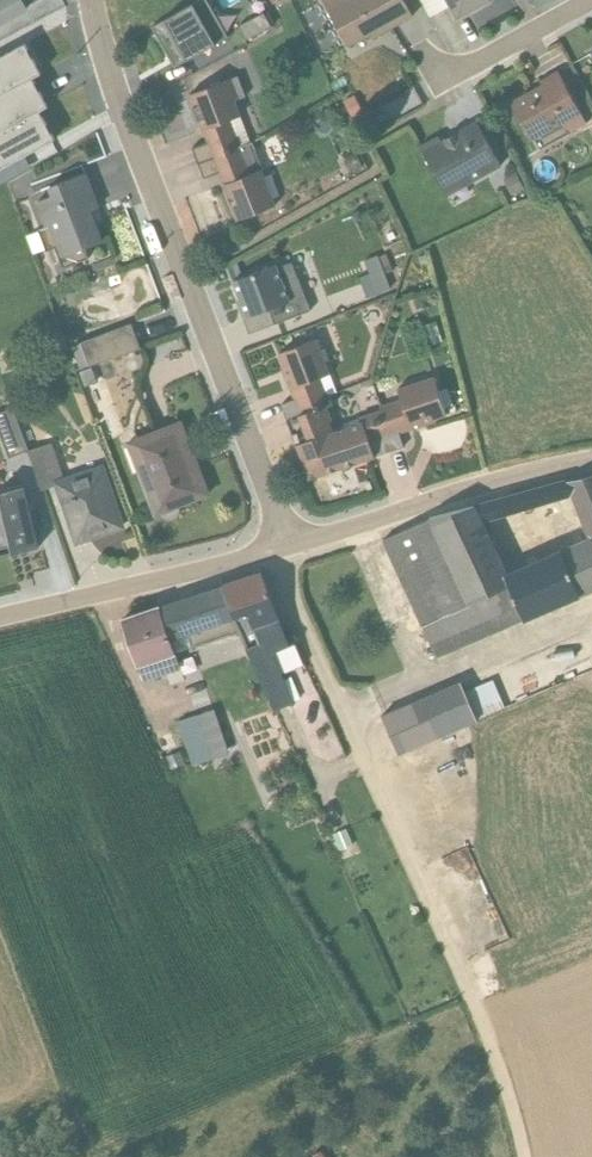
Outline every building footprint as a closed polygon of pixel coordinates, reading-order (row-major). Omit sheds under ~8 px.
[(26,9),(20,0),(0,0),(0,23),(26,9)] [(177,63),(228,40),(209,0),(192,0),(155,17),(177,63)] [(348,48),(370,36),(373,40),(413,18),(403,0),(322,0),(348,48)] [(430,17),(448,7),(456,21),(493,0),(421,0),(430,17)] [(1,162),(59,137),(43,100),(49,97),(36,67),(42,64),(29,36),(0,49),(0,160),(1,162)] [(586,125),(557,72),(540,81),(541,84),(509,102),(531,142),(532,141),(537,151),(586,125)] [(207,142),(192,149),(198,164),(242,145),(231,121),(242,116),(236,101),(242,99),(242,97),(245,95),(238,77),(237,77),(189,96),(207,142)] [(439,138),(420,148),(447,197),(500,167),(477,122),(441,142),(439,138)] [(219,173),(237,221),(276,206),(264,175),(263,175),(263,172),(251,143),(242,145),(198,164),(204,179),(219,173)] [(97,208),(84,174),(48,188),(51,196),(35,202),(45,228),(38,231),(46,251),(55,248),(63,269),(88,259),(85,248),(101,242),(93,222),(89,224),(84,213),(97,208)] [(516,174),(503,180),(512,196),(524,189),(516,174)] [(374,249),(361,255),(369,275),(359,279),(367,299),(391,289),(384,273),(391,270),(385,254),(378,257),(374,249)] [(276,265),(232,282),(239,300),(236,302),(249,334),(309,311),(291,263),(278,268),(276,265)] [(89,366),(140,349),(131,325),(82,342),(81,343),(72,347),(79,368),(89,366)] [(317,340),(278,355),(282,367),(280,368),(293,402),(280,406),(286,422),(301,415),(299,409),(327,397),(337,394),(330,374),(317,340)] [(436,420),(447,416),(433,377),(397,389),(400,399),(379,407),(380,410),(360,418),(374,457),(403,447),(399,435),(437,422),(436,420)] [(298,439),(302,448),(334,436),(329,423),(332,422),(323,400),(322,400),(299,409),(301,415),(286,422),(294,441),(298,439)] [(0,414),(0,437),(8,458),(26,451),(11,410),(0,414)] [(301,459),(309,479),(374,457),(360,418),(331,428),(334,436),(302,448),(305,457),(301,459)] [(180,424),(129,444),(155,514),(158,514),(162,518),(167,520),(172,520),(176,516),(178,511),(178,506),(199,498),(208,495),(194,459),(180,424)] [(75,547),(125,529),(103,465),(65,478),(52,444),(29,452),(42,490),(54,487),(75,547)] [(503,498),(500,501),(475,507),(471,506),(429,518),(467,606),(422,627),(436,657),(591,592),(591,476),(503,498)] [(0,493),(0,549),(11,547),(12,554),(37,547),(23,487),(0,493)] [(382,541),(422,627),(467,606),(429,518),(382,541)] [(241,631),(275,711),(293,703),(274,652),(288,646),(261,574),(224,586),(241,631)] [(192,648),(241,631),(224,586),(202,593),(200,595),(196,596),(194,596),(178,601),(176,603),(178,611),(164,615),(161,607),(159,608),(170,641),(187,635),(192,648)] [(159,608),(123,620),(133,649),(129,650),(136,668),(138,668),(144,681),(179,669),(170,641),(159,608)] [(459,683),(381,717),(398,754),(504,708),(492,681),(464,693),(459,683)] [(228,755),(214,710),(196,716),(211,760),(228,755)] [(196,716),(177,722),(192,766),(211,760),(196,716)]
